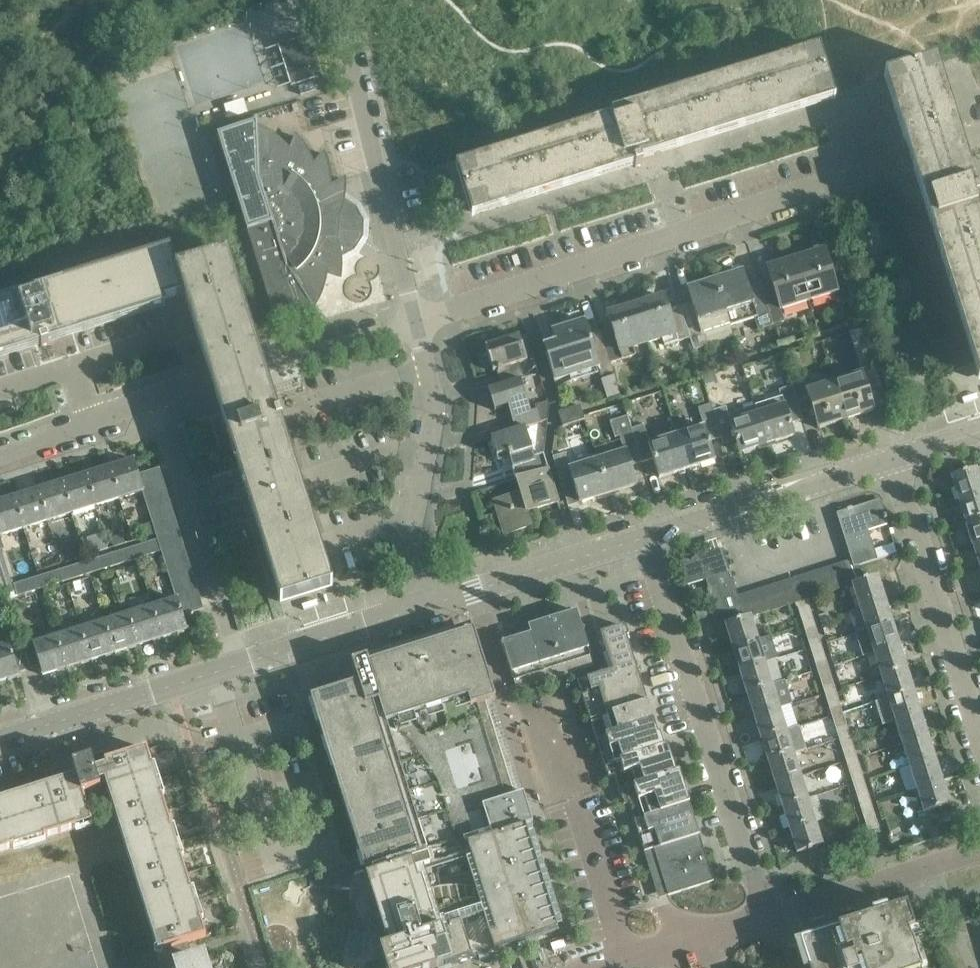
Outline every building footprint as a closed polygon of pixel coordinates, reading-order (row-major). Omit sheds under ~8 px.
[(305,36),(278,45),(291,85),(318,77),(305,36)] [(832,94),(819,53),(631,112),(632,116),(457,171),(470,211),(632,161),(634,166),(634,168),(642,165),(638,155),(832,94)] [(975,193),(969,195),(956,150),(950,133),(944,112),(936,90),(928,64),(889,77),(904,126),(910,146),(915,164),(933,220),(915,226),(960,368),(978,362),(979,370),(979,228),(972,202),(977,201),(979,200),(976,193),(975,193)] [(342,267),(342,257),(354,250),(362,237),(363,221),(356,207),(345,199),(345,196),(346,184),(345,177),(331,184),(332,180),(331,176),(329,165),(327,157),(324,151),(314,162),(313,159),(309,153),(304,144),(298,137),(295,133),(289,148),(287,145),(281,140),(274,134),(267,130),(260,126),(256,125),(256,117),(254,117),(255,121),(216,134),(263,283),(276,325),(315,313),(317,316),(318,315),(315,308),(317,305),(320,299),(324,289),(327,278),(327,271),(341,280),(342,276),(342,267)] [(824,250),(794,260),(808,305),(837,296),(840,304),(848,301),(851,300),(850,297),(839,262),(832,264),(829,266),(824,250)] [(221,256),(170,272),(165,257),(0,308),(0,352),(33,341),(32,337),(38,335),(41,346),(48,344),(45,333),(51,331),(52,336),(177,296),(189,292),(206,349),(219,390),(285,602),(325,589),(274,426),(282,424),(279,416),(272,419),(246,336),(221,256)] [(772,284),(759,287),(760,290),(772,326),(783,322),(781,313),(808,305),(794,260),(767,268),(772,284)] [(743,272),(713,281),(728,326),(754,318),(758,330),(771,326),(772,326),(760,290),(759,287),(758,283),(747,286),(743,272)] [(691,304),(680,307),(690,338),(694,350),(709,345),(705,333),(728,326),(713,281),(687,289),(691,304)] [(636,305),(648,343),(662,338),(665,346),(690,338),(680,307),(668,310),(664,296),(636,305)] [(633,347),(648,343),(636,305),(607,314),(612,329),(601,332),(610,363),(636,355),(633,347)] [(612,371),(610,363),(601,332),(589,336),(584,321),(552,332),(558,351),(546,355),(554,382),(558,380),(560,385),(597,373),(595,368),(598,367),(600,375),(612,371)] [(865,339),(861,327),(848,332),(852,343),(865,339)] [(501,385),(520,379),(524,378),(519,363),(527,361),(519,335),(484,346),(493,372),(496,370),(501,385)] [(832,381),(844,419),(873,410),(866,391),(878,387),(869,360),(858,364),(860,372),(832,381)] [(714,371),(701,375),(704,385),(717,381),(714,371)] [(531,413),(520,379),(501,385),(488,389),(494,411),(508,406),(515,430),(525,427),(540,423),(547,420),(549,406),(547,401),(535,405),(536,411),(531,413)] [(790,385),(799,412),(810,408),(816,428),(844,419),(832,381),(812,387),(805,389),(803,382),(791,385),(790,385)] [(802,420),(799,412),(790,385),(779,390),(781,398),(766,403),(754,407),(766,445),(795,436),(791,424),(797,422),(802,420)] [(677,435),(688,470),(715,461),(709,441),(722,437),(713,411),(711,404),(699,408),(704,427),(677,435)] [(563,427),(585,420),(580,406),(558,413),(563,427)] [(740,453),(766,445),(754,407),(727,415),(725,407),(713,411),(722,437),(724,445),(736,441),(740,453)] [(597,461),(608,495),(636,486),(630,467),(642,463),(631,429),(626,416),(609,422),(614,438),(620,437),(625,452),(597,461)] [(631,429),(642,463),(653,459),(660,478),(688,470),(677,435),(649,444),(643,425),(631,429)] [(534,457),(525,427),(515,430),(491,438),(498,461),(509,458),(516,479),(548,469),(543,454),(534,457)] [(580,503),(608,495),(597,461),(570,469),(565,453),(554,457),(563,488),(575,484),(580,503)] [(143,491),(142,486),(138,475),(133,460),(108,468),(117,499),(142,491),(143,491)] [(979,493),(979,484),(978,478),(979,478),(979,467),(950,477),(957,500),(979,493)] [(94,506),(117,499),(108,468),(84,475),(94,506)] [(142,486),(162,480),(158,468),(138,475),(142,486)] [(558,503),(548,469),(516,479),(520,493),(493,501),(504,536),(532,527),(527,512),(558,503)] [(70,514),(94,506),(84,475),(60,483),(70,514)] [(162,480),(142,486),(143,491),(142,491),(144,497),(166,491),(162,480)] [(47,521),(70,514),(60,483),(37,490),(47,521)] [(22,529),(47,521),(37,490),(12,498),(22,529)] [(169,502),(166,491),(144,497),(148,508),(169,502)] [(957,500),(965,523),(979,517),(979,493),(957,500)] [(12,498),(0,502),(0,536),(22,529),(12,498)] [(844,541),(850,560),(857,582),(866,579),(865,578),(861,579),(857,565),(876,560),(866,531),(887,524),(879,500),(851,509),(850,507),(846,509),(846,510),(836,513),(839,525),(841,524),(846,541),(844,541)] [(172,513),(169,502),(148,508),(151,519),(172,513)] [(176,524),(172,513),(151,519),(155,531),(176,524)] [(965,523),(971,545),(979,542),(979,517),(965,523)] [(151,522),(139,526),(143,538),(155,534),(151,522)] [(103,533),(86,539),(91,554),(108,549),(103,533)] [(110,538),(113,547),(125,544),(122,534),(110,538)] [(157,540),(161,551),(182,545),(179,534),(157,540)] [(161,551),(157,540),(132,548),(136,559),(161,551)] [(979,568),(979,542),(971,545),(979,568)] [(896,553),(893,544),(885,546),(888,556),(896,553)] [(113,567),(136,559),(132,548),(109,555),(113,567)] [(744,618),(736,596),(731,580),(722,549),(679,563),(686,586),(704,580),(715,615),(717,614),(732,609),(735,621),(744,618)] [(164,560),(167,572),(189,565),(185,554),(164,560)] [(89,574),(113,567),(109,555),(85,563),(89,574)] [(857,582),(850,560),(838,564),(845,586),(851,584),(857,582)] [(65,581),(89,574),(85,563),(62,570),(65,581)] [(834,590),(845,586),(838,564),(827,567),(834,590)] [(192,576),(189,565),(167,572),(171,583),(192,576)] [(823,593),(834,590),(827,567),(816,571),(823,593)] [(41,589),(65,581),(62,570),(37,578),(41,589)] [(812,597),(823,593),(816,571),(805,574),(812,597)] [(192,576),(171,583),(172,586),(174,593),(196,587),(192,576)] [(787,580),(794,603),(806,599),(799,576),(787,580)] [(866,579),(857,582),(851,584),(858,607),(884,599),(876,576),(866,579)] [(17,596),(41,589),(37,578),(14,585),(17,596)] [(771,585),(777,608),(788,604),(781,582),(771,585)] [(777,608),(771,585),(759,589),(766,612),(777,608)] [(151,607),(161,638),(186,630),(182,616),(178,604),(174,593),(172,586),(165,588),(170,602),(151,607)] [(199,598),(196,587),(174,593),(178,604),(199,598)] [(759,589),(748,592),(755,615),(766,612),(759,589)] [(755,615),(748,592),(736,596),(744,618),(749,617),(755,615)] [(203,609),(199,598),(178,604),(182,616),(203,609)] [(806,599),(794,603),(795,607),(797,606),(803,626),(812,623),(806,603),(807,603),(806,599)] [(891,622),(884,599),(858,607),(865,630),(891,622)] [(595,645),(590,630),(594,628),(586,600),(577,603),(590,646),(595,645)] [(137,645),(161,638),(151,607),(128,615),(137,645)] [(708,616),(705,609),(694,612),(697,619),(708,616)] [(528,627),(531,635),(543,673),(591,658),(582,632),(583,630),(581,629),(576,612),(528,627)] [(113,653),(137,645),(128,615),(104,622),(113,653)] [(749,617),(744,618),(735,621),(724,624),(731,647),(757,640),(749,617)] [(81,630),(90,660),(113,653),(104,622),(81,630)] [(898,645),(891,622),(865,630),(873,653),(898,645)] [(810,648),(819,645),(812,623),(803,626),(810,648)] [(385,871),(523,827),(493,731),(498,730),(498,729),(496,729),(490,711),(492,711),(492,710),(487,711),(484,704),(495,700),(471,625),(350,663),(353,671),(357,683),(309,698),(363,872),(369,870),(383,866),(385,871)] [(606,715),(646,704),(648,703),(623,626),(601,634),(613,671),(587,679),(600,718),(606,716),(606,715)] [(517,639),(531,635),(528,627),(514,631),(517,639)] [(65,668),(90,660),(81,630),(56,637),(65,668)] [(514,682),(543,673),(531,635),(517,639),(503,643),(514,682)] [(42,675),(65,668),(56,637),(32,645),(39,666),(42,675)] [(757,640),(731,647),(739,670),(764,662),(757,640)] [(17,673),(10,652),(8,645),(0,647),(0,681),(18,676),(17,673)] [(21,648),(28,669),(39,666),(32,645),(21,648)] [(817,670),(826,667),(819,645),(810,648),(817,670)] [(873,653),(880,676),(905,667),(898,645),(873,653)] [(17,673),(28,669),(21,648),(10,652),(17,673)] [(739,670),(746,693),(771,685),(764,662),(739,670)] [(824,694),(834,691),(826,667),(817,670),(824,694)] [(880,676),(887,698),(912,690),(905,667),(880,676)] [(778,708),(771,685),(746,693),(753,716),(778,708)] [(912,690),(887,698),(874,702),(882,725),(894,721),(920,713),(912,690)] [(840,712),(834,691),(824,694),(831,715),(840,712)] [(606,715),(606,716),(612,735),(624,731),(644,724),(652,722),(646,704),(606,715)] [(778,708),(753,716),(760,738),(785,730),(778,708)] [(848,736),(840,712),(831,715),(838,739),(848,736)] [(927,736),(920,713),(894,721),(901,743),(927,736)] [(619,760),(660,747),(653,722),(652,722),(644,724),(624,731),(612,735),(606,737),(614,763),(620,761),(619,760)] [(798,726),(785,730),(760,738),(767,761),(792,753),(805,749),(798,726)] [(855,758),(848,736),(838,739),(845,761),(855,758)] [(934,758),(927,736),(901,743),(909,766),(934,758)] [(628,788),(633,786),(633,785),(674,773),(665,745),(660,747),(619,760),(620,761),(628,788)] [(188,942),(204,937),(145,750),(104,763),(105,767),(94,770),(90,759),(71,765),(76,778),(77,783),(0,807),(0,852),(90,823),(81,794),(99,788),(98,782),(109,778),(163,950),(188,942)] [(800,775),(792,753),(767,761),(774,784),(800,775)] [(862,781),(855,758),(845,761),(852,784),(862,781)] [(941,781),(934,758),(909,766),(916,789),(941,781)] [(633,785),(633,786),(638,803),(641,813),(687,799),(678,771),(674,773),(633,785)] [(807,798),(800,775),(774,784),(781,807),(807,798)] [(869,804),(862,781),(852,784),(859,807),(869,804)] [(948,804),(941,781),(916,789),(923,812),(948,804)] [(823,813),(821,794),(811,795),(814,815),(823,813)] [(814,822),(807,798),(781,807),(789,830),(814,822)] [(695,826),(687,799),(641,813),(650,840),(695,826)] [(877,827),(869,804),(859,807),(867,830),(877,827)] [(821,844),(814,822),(789,830),(796,852),(807,849),(807,851),(811,849),(811,848),(821,844)] [(658,868),(704,853),(695,826),(650,840),(658,868)] [(937,826),(927,829),(931,839),(940,836),(937,826)] [(523,827),(385,871),(383,866),(369,870),(401,967),(433,967),(437,967),(446,967),(451,966),(449,963),(556,929),(551,912),(555,911),(550,895),(546,896),(523,827)] [(712,881),(704,853),(658,868),(667,896),(712,881)] [(799,941),(807,967),(837,967),(833,955),(874,943),(878,955),(860,961),(863,967),(918,967),(907,934),(913,932),(910,924),(908,918),(903,919),(900,909),(885,914),(871,918),(837,929),(799,941)] [(188,942),(163,950),(125,962),(127,967),(206,967),(203,959),(194,962),(188,942)]
